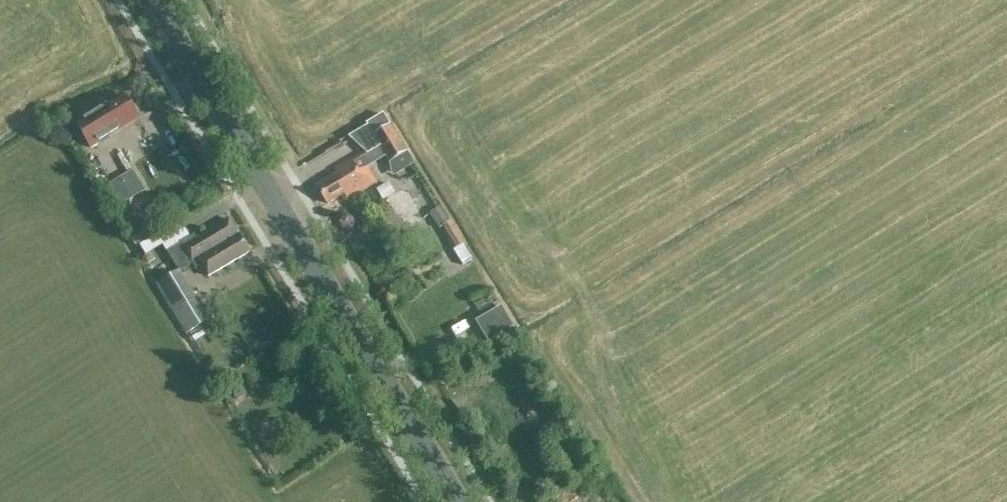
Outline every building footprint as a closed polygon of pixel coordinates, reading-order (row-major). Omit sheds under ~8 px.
[(96,117),(77,129),(89,150),(109,137),(140,118),(126,96),(96,115),(96,117)] [(365,127),(373,138),(391,126),(383,115),(365,127)] [(408,153),(391,126),(373,138),(390,164),(408,153)] [(420,183),(433,180),(436,193),(441,192),(432,152),(414,156),(420,183)] [(318,188),(328,205),(345,196),(348,201),(377,185),(369,170),(374,168),(368,156),(353,164),(353,163),(340,170),(343,174),(318,188)] [(116,180),(105,187),(117,205),(119,208),(134,199),(145,192),(132,171),(120,177),(116,180)] [(384,201),(395,194),(389,183),(377,190),(384,201)] [(440,208),(430,215),(440,229),(453,252),(458,249),(462,246),(458,238),(450,225),(449,223),(440,208)] [(156,218),(130,237),(137,247),(163,228),(156,218)] [(196,271),(202,268),(206,275),(247,250),(237,233),(236,233),(227,218),(195,237),(193,233),(166,249),(181,272),(193,265),(196,271)] [(480,237),(472,245),(484,258),(492,250),(480,237)] [(144,258),(148,266),(155,261),(151,254),(144,258)] [(186,336),(188,335),(210,322),(180,271),(156,286),(186,336)] [(502,308),(476,323),(488,344),(514,329),(502,308)] [(527,436),(555,455),(564,440),(536,422),(527,436)]
